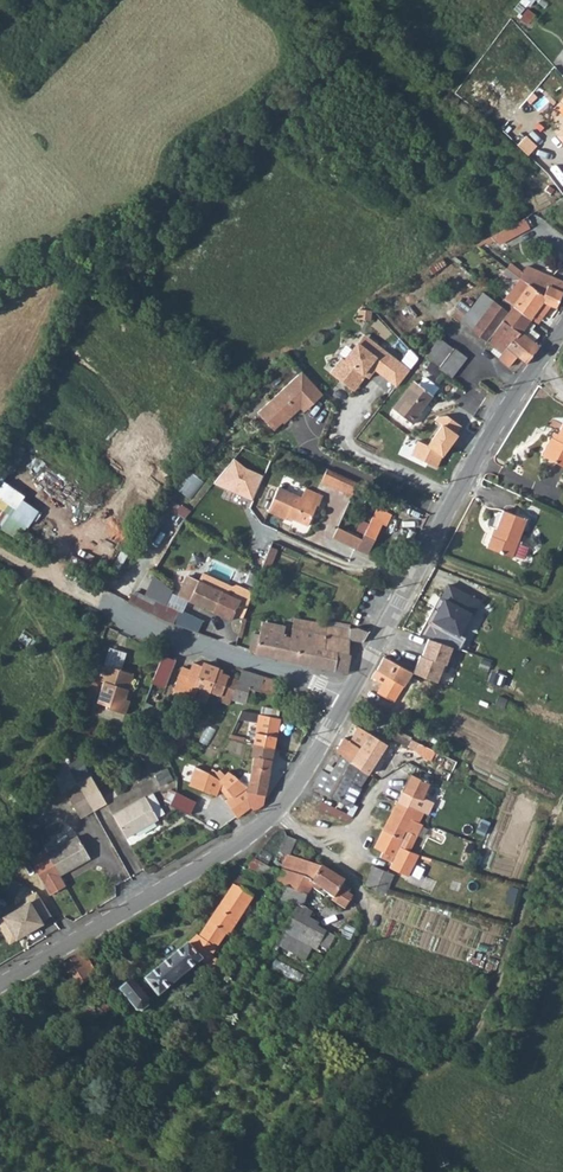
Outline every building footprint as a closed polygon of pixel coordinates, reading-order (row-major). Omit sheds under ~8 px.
[(529,153),(537,144),(527,135),(519,144),(529,153)] [(531,228),(526,218),(512,226),(516,235),(531,228)] [(516,235),(512,226),(492,238),(500,245),(516,235)] [(510,263),(506,268),(508,268),(518,276),(521,271),(510,263)] [(532,286),(539,270),(528,266),(524,273),(521,279),(532,286)] [(518,276),(508,268),(504,274),(513,281),(518,279),(519,277),(518,276)] [(543,295),(553,276),(539,270),(532,286),(543,295)] [(558,310),(562,295),(562,280),(553,276),(543,295),(541,301),(550,306),(558,310)] [(521,279),(504,299),(532,320),(538,312),(543,316),(550,306),(541,301),(543,295),(532,286),(521,279)] [(532,320),(504,299),(500,305),(483,293),(472,308),(461,300),(455,307),(459,309),(453,316),(487,341),(502,321),(521,333),(518,338),(516,337),(503,353),(499,358),(509,367),(518,357),(527,364),(539,347),(534,343),(540,335),(533,330),(535,326),(530,322),(532,320)] [(502,321),(487,341),(494,347),(503,353),(516,337),(518,338),(521,333),(502,321)] [(371,338),(364,346),(368,350),(375,342),(371,338)] [(426,357),(439,367),(453,348),(440,338),(426,357)] [(335,375),(355,392),(358,394),(370,379),(373,382),(380,374),(386,366),(389,369),(397,360),(375,342),(368,350),(364,346),(350,362),(347,360),(335,375)] [(453,348),(439,367),(438,369),(452,379),(467,357),(454,347),(453,348)] [(491,351),(499,358),(503,353),(494,347),(491,351)] [(380,374),(383,376),(389,369),(386,366),(380,374)] [(327,397),(307,373),(260,413),(275,431),(289,420),(291,421),(304,410),(307,413),(327,397)] [(419,385),(433,395),(439,388),(425,377),(419,385)] [(419,413),(433,395),(419,385),(414,381),(394,410),(414,424),(421,415),(419,413)] [(419,442),(413,456),(437,467),(442,457),(443,458),(460,436),(457,434),(463,425),(443,413),(436,421),(441,424),(427,445),(419,442)] [(554,463),(562,467),(562,425),(559,434),(556,440),(552,438),(542,456),(554,463)] [(20,539),(41,505),(5,483),(26,447),(12,438),(0,457),(0,527),(20,539)] [(234,459),(215,483),(250,499),(261,475),(244,467),(234,459)] [(353,497),(359,483),(327,469),(322,482),(353,497)] [(324,496),(306,487),(301,497),(279,487),(268,511),(289,521),(291,518),(308,526),(317,505),(319,506),(324,496)] [(168,511),(159,506),(157,510),(166,515),(168,511)] [(334,537),(369,554),(383,525),(387,526),(393,514),(378,506),(362,539),(339,527),(334,537)] [(527,519),(504,510),(494,536),(491,535),(487,548),(512,557),(527,519)] [(160,524),(151,519),(142,534),(151,539),(160,524)] [(271,547),(264,564),(271,567),(277,549),(271,547)] [(243,618),(251,597),(244,594),(245,592),(235,587),(231,595),(188,575),(187,577),(174,571),(170,579),(177,583),(175,588),(177,589),(176,592),(178,594),(178,596),(232,620),(235,614),(243,618)] [(119,582),(104,574),(99,582),(115,591),(119,582)] [(432,623),(460,637),(472,615),(474,617),(482,601),(445,582),(433,606),(439,609),(432,623)] [(132,594),(128,602),(152,613),(155,606),(134,595),(132,594)] [(155,606),(152,613),(174,624),(180,612),(157,602),(155,606)] [(243,618),(238,636),(241,637),(246,619),(243,618)] [(259,634),(255,652),(255,654),(256,656),(257,654),(336,670),(337,651),(326,649),(327,623),(328,621),(325,620),(324,623),(304,619),(304,620),(294,618),(290,637),(284,636),(286,626),(262,621),(259,634)] [(337,651),(336,670),(346,672),(348,671),(350,640),(363,642),(369,632),(356,627),(349,627),(327,623),(326,649),(337,651)] [(253,633),(249,651),(255,652),(259,634),(253,633)] [(429,639),(414,674),(439,685),(454,649),(429,639)] [(110,648),(104,666),(121,671),(127,654),(110,648)] [(164,654),(153,683),(164,688),(176,658),(164,654)] [(385,658),(384,657),(377,670),(376,670),(371,677),(383,683),(378,693),(395,702),(412,672),(385,658)] [(208,691),(216,672),(207,668),(194,663),(191,669),(183,667),(174,689),(193,696),(196,687),(208,691)] [(124,700),(128,691),(133,675),(121,671),(104,666),(99,682),(102,683),(95,704),(106,707),(105,710),(125,716),(129,702),(124,700)] [(232,699),(238,679),(221,673),(222,669),(217,667),(216,672),(208,691),(221,695),(219,700),(229,704),(232,699)] [(260,691),(264,676),(242,669),(238,679),(232,699),(245,703),(247,695),(249,688),(255,689),(260,691)] [(279,687),(280,681),(264,676),(260,691),(276,694),(277,693),(279,687)] [(205,701),(208,691),(196,687),(193,696),(205,701)] [(254,696),(255,689),(249,688),(247,695),(254,696)] [(132,692),(128,691),(124,700),(129,702),(132,692)] [(264,715),(278,718),(279,709),(265,707),(264,715)] [(253,744),(274,748),(280,718),(278,718),(264,715),(260,714),(253,744)] [(387,744),(357,726),(349,741),(344,737),(336,750),(343,755),(360,766),(369,773),(387,744)] [(189,733),(184,729),(176,743),(182,747),(189,733)] [(391,738),(408,747),(412,739),(413,738),(395,730),(391,738)] [(415,751),(419,743),(412,739),(408,747),(415,751)] [(250,807),(254,812),(264,803),(274,748),(253,744),(251,756),(254,757),(251,773),(247,785),(247,787),(247,797),(250,807)] [(343,755),(334,767),(343,774),(352,779),(360,766),(343,755)] [(236,817),(250,807),(247,797),(247,787),(233,796),(219,778),(209,773),(207,772),(195,766),(188,785),(217,795),(220,788),(228,798),(225,801),(236,817)] [(360,788),(369,773),(360,766),(352,779),(350,783),(360,788)] [(343,774),(334,767),(329,773),(350,783),(352,779),(343,774)] [(239,779),(227,770),(224,773),(218,769),(217,771),(211,768),(209,773),(219,778),(233,796),(247,787),(247,785),(239,779)] [(329,773),(322,769),(312,787),(339,801),(350,783),(329,773)] [(164,781),(175,776),(172,771),(161,776),(164,781)] [(247,785),(251,773),(245,772),(239,779),(247,785)] [(410,774),(396,803),(425,813),(428,814),(431,806),(421,802),(430,783),(410,774)] [(91,777),(78,784),(93,810),(106,802),(91,777)] [(350,783),(339,801),(350,807),(362,789),(360,788),(350,783)] [(93,810),(78,784),(65,791),(80,817),(93,810)] [(170,803),(176,792),(171,789),(165,800),(170,803)] [(126,838),(158,819),(160,818),(158,815),(165,812),(153,791),(113,815),(126,838)] [(170,805),(190,815),(197,802),(176,792),(170,803),(170,805)] [(396,803),(391,812),(411,819),(405,830),(418,836),(424,824),(418,822),(425,813),(396,803)] [(391,812),(374,847),(382,852),(380,857),(391,862),(389,868),(408,877),(417,855),(409,852),(418,836),(405,830),(411,819),(391,812)] [(46,853),(60,876),(89,859),(77,836),(46,853)] [(279,873),(253,859),(245,869),(269,880),(276,884),(281,886),(284,888),(281,896),(280,901),(297,907),(276,945),(304,960),(311,948),(315,950),(318,944),(326,949),(334,935),(315,925),(316,923),(308,918),(312,912),(301,906),(305,896),(312,884),(314,885),(312,888),(324,896),(325,893),(332,897),(330,900),(344,908),(353,897),(348,893),(350,889),(342,883),(343,881),(320,867),(290,855),(296,840),(286,836),(279,852),(287,855),(279,873)] [(60,876),(46,853),(44,849),(27,858),(47,896),(65,886),(60,876)] [(374,866),(365,884),(386,893),(394,874),(391,873),(385,870),(374,866)] [(200,962),(212,969),(218,961),(211,956),(225,934),(228,935),(258,888),(238,876),(198,936),(196,935),(144,980),(158,997),(200,962)] [(272,892),(276,884),(269,880),(265,888),(272,892)] [(200,881),(188,888),(194,901),(207,892),(200,881)] [(0,919),(0,926),(9,942),(42,923),(41,921),(51,915),(37,892),(27,898),(29,902),(0,919)] [(349,941),(355,930),(345,925),(340,936),(349,941)] [(82,951),(55,968),(69,993),(97,976),(82,951)] [(143,1012),(148,1007),(148,1000),(131,979),(117,991),(135,1011),(143,1012)] [(87,1023),(97,1018),(90,1004),(79,1010),(87,1023)] [(297,1017),(305,1021),(307,1016),(300,1012),(297,1017)] [(74,1094),(80,1098),(84,1090),(78,1086),(74,1094)]
